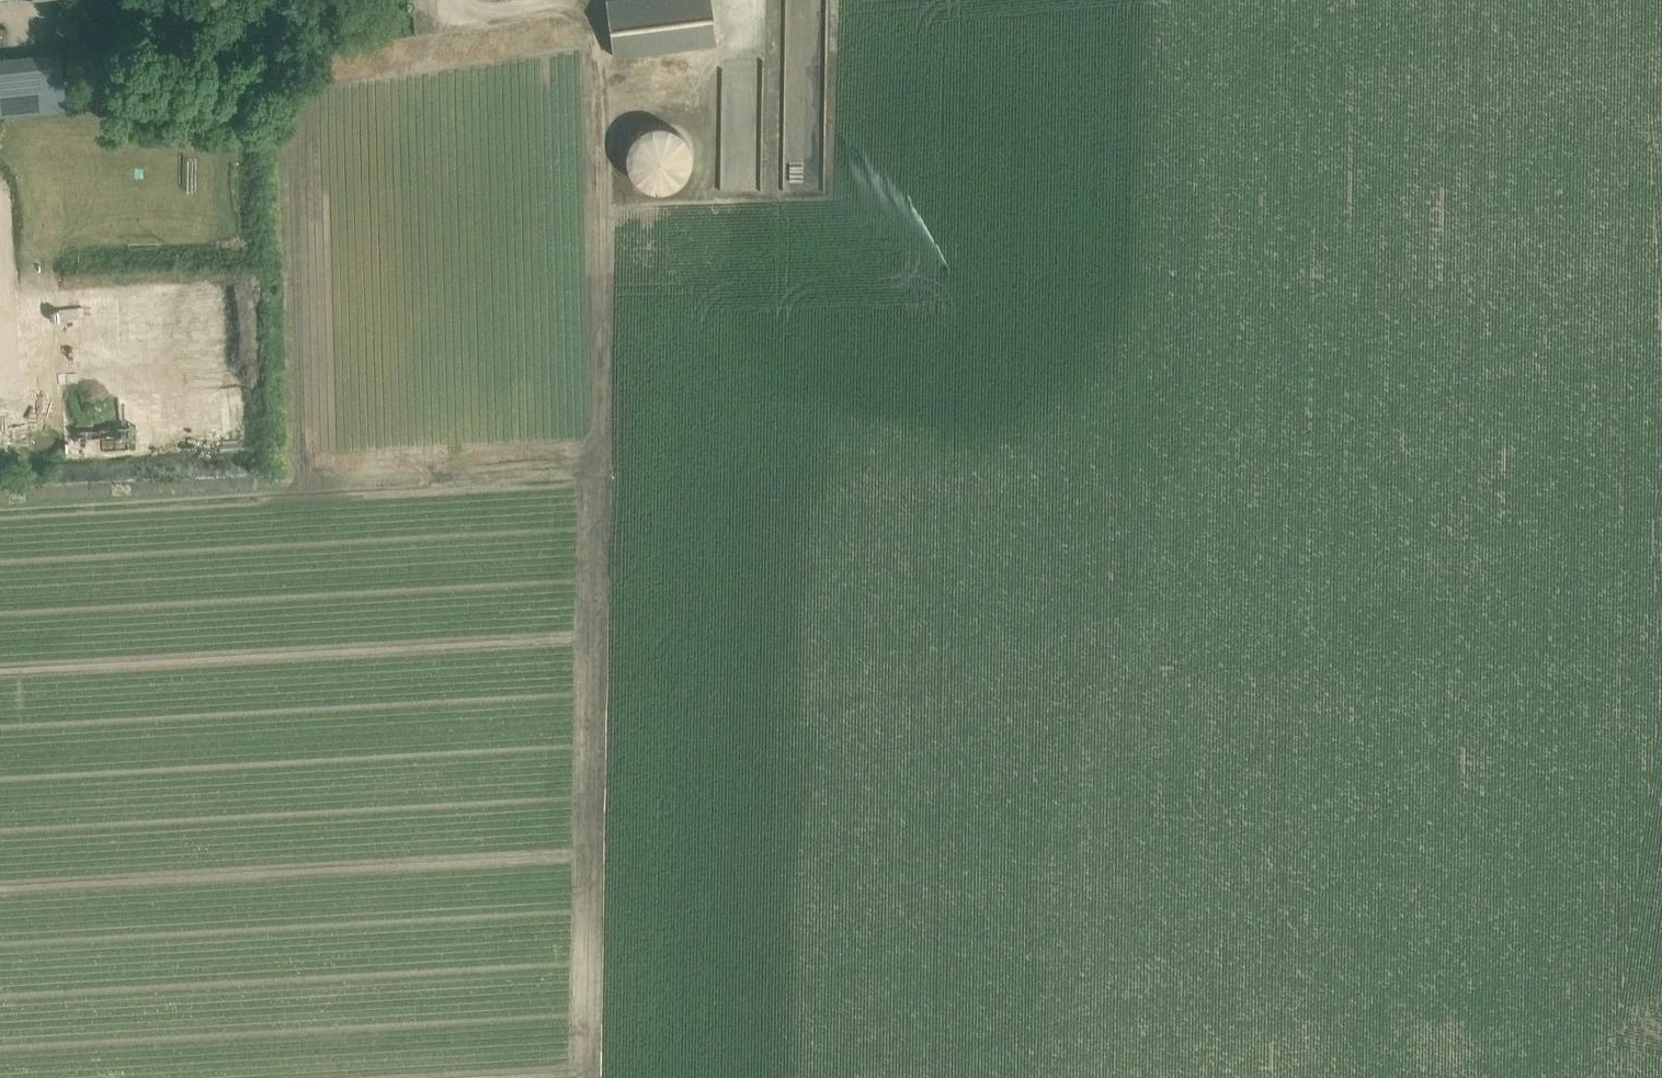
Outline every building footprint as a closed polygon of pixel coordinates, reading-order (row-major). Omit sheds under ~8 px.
[(614,56),(716,43),(710,0),(607,0),(614,56)] [(83,110),(80,88),(63,90),(60,57),(0,63),(0,118),(83,110)] [(689,185),(690,128),(636,126),(634,183),(689,185)]
